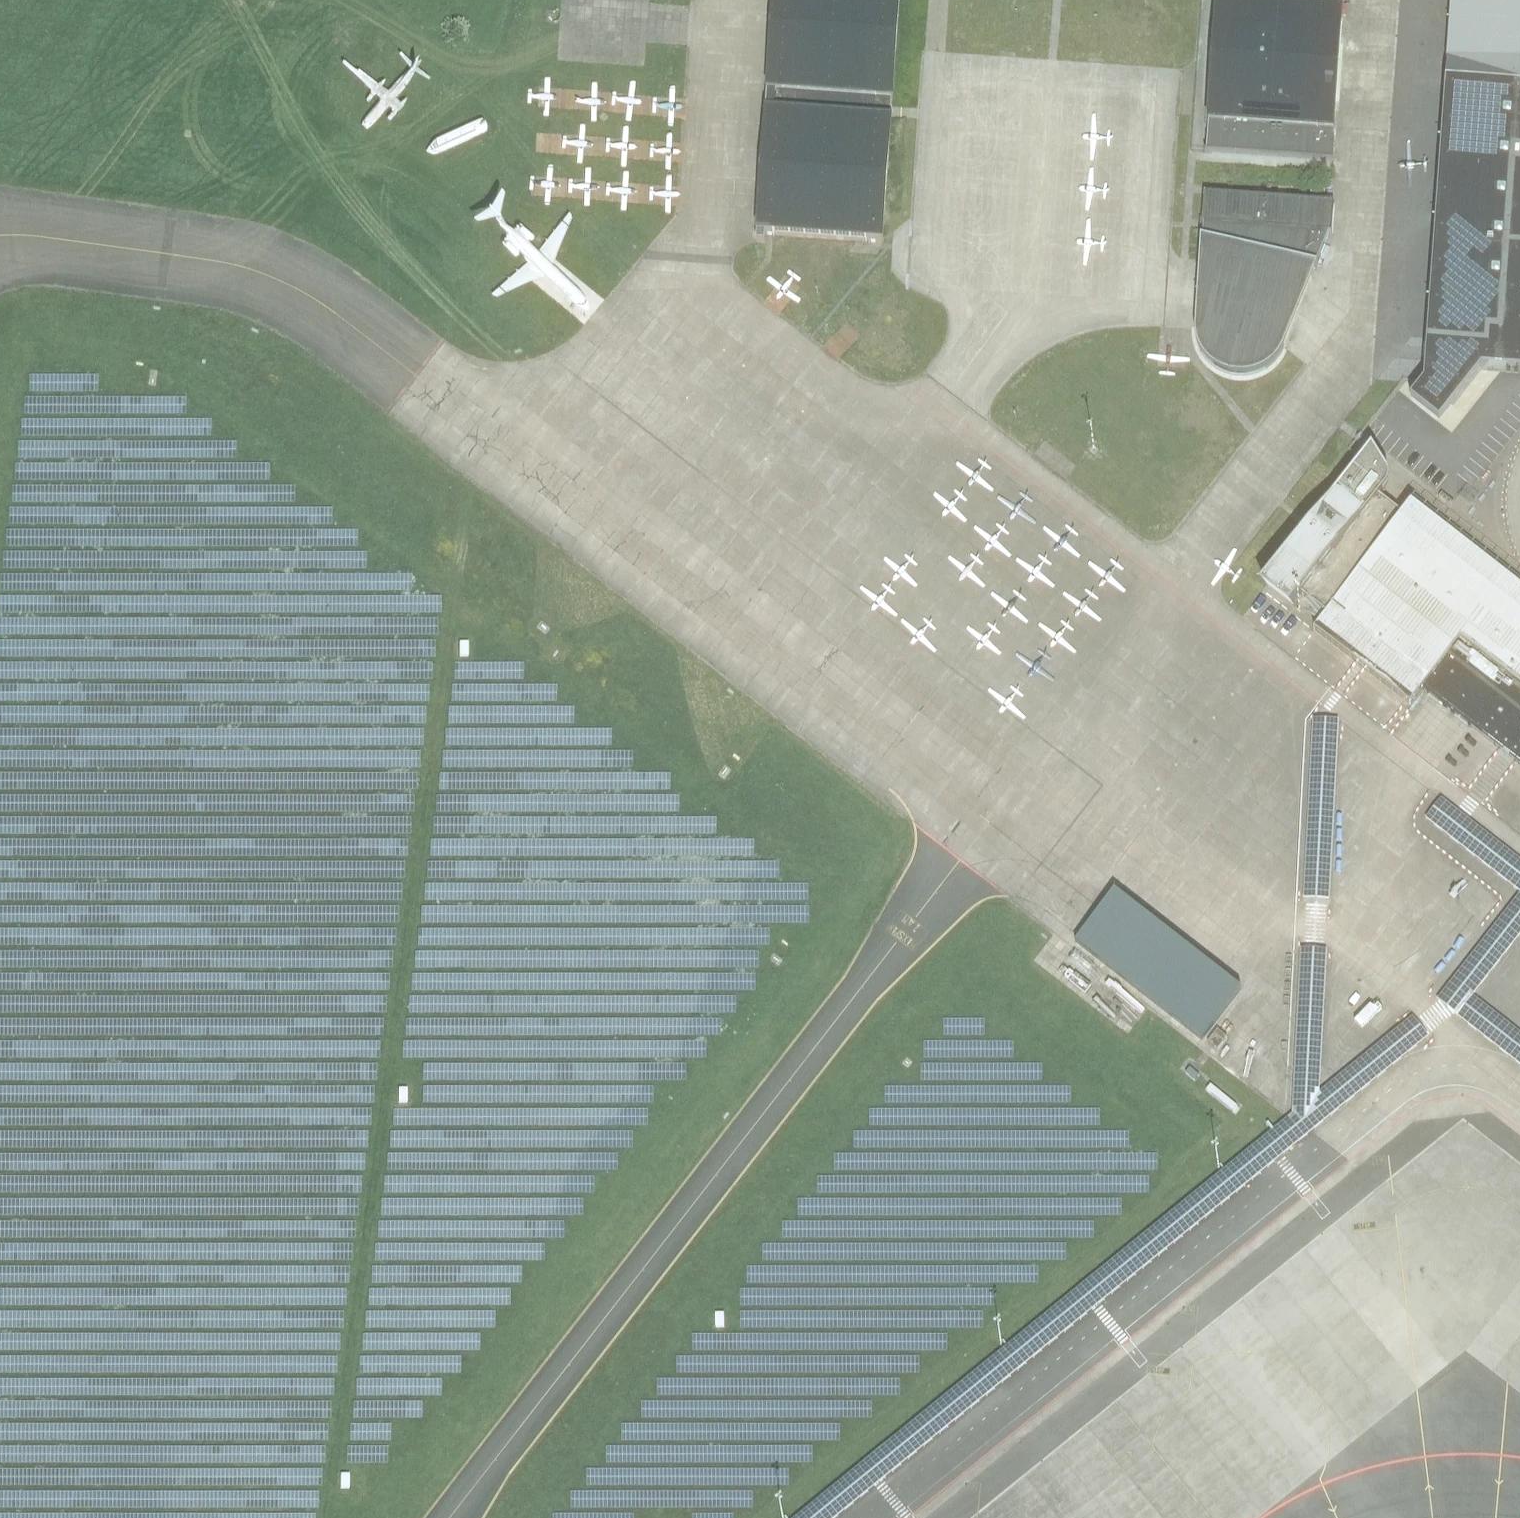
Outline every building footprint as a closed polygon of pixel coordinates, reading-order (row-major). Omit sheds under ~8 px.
[(758,243),(766,244),(767,234),(883,243),(892,120),(893,109),(901,0),(775,0),(758,243)] [(1339,64),(1343,0),(1218,0),(1211,100),(1210,100),(1207,153),(1333,161),(1335,124),(1339,64)] [(1517,86),(1519,52),(1519,0),(1452,0),(1428,337),(1425,382),(1411,400),(1438,423),(1453,405),(1484,367),(1519,369),(1519,86),(1517,86)] [(1283,351),(1332,233),(1334,202),(1204,193),(1196,329),(1196,332),(1196,335),(1197,340),(1199,348),(1201,351),(1204,356),(1208,361),(1211,365),(1215,367),(1221,371),(1224,372),(1228,374),(1233,375),(1236,376),(1244,376),(1250,375),(1256,374),(1261,372),(1264,370),(1269,367),(1274,363),(1277,359),(1281,354),(1283,351)] [(1516,595),(1519,591),(1489,568),(1486,572),(1473,562),(1476,558),(1441,530),(1438,534),(1407,510),(1403,515),(1380,497),(1386,489),(1388,486),(1389,481),(1389,476),(1387,472),(1372,448),(1365,457),(1345,483),(1266,584),(1261,591),(1290,613),(1303,596),(1304,597),(1327,615),(1315,631),(1359,664),(1412,705),(1424,690),(1507,755),(1519,764),(1519,598),(1516,595)] [(1202,1041),(1243,989),(1116,891),(1076,943),(1202,1041)] [(1191,1068),(1186,1074),(1196,1081),(1200,1076),(1191,1068)]
